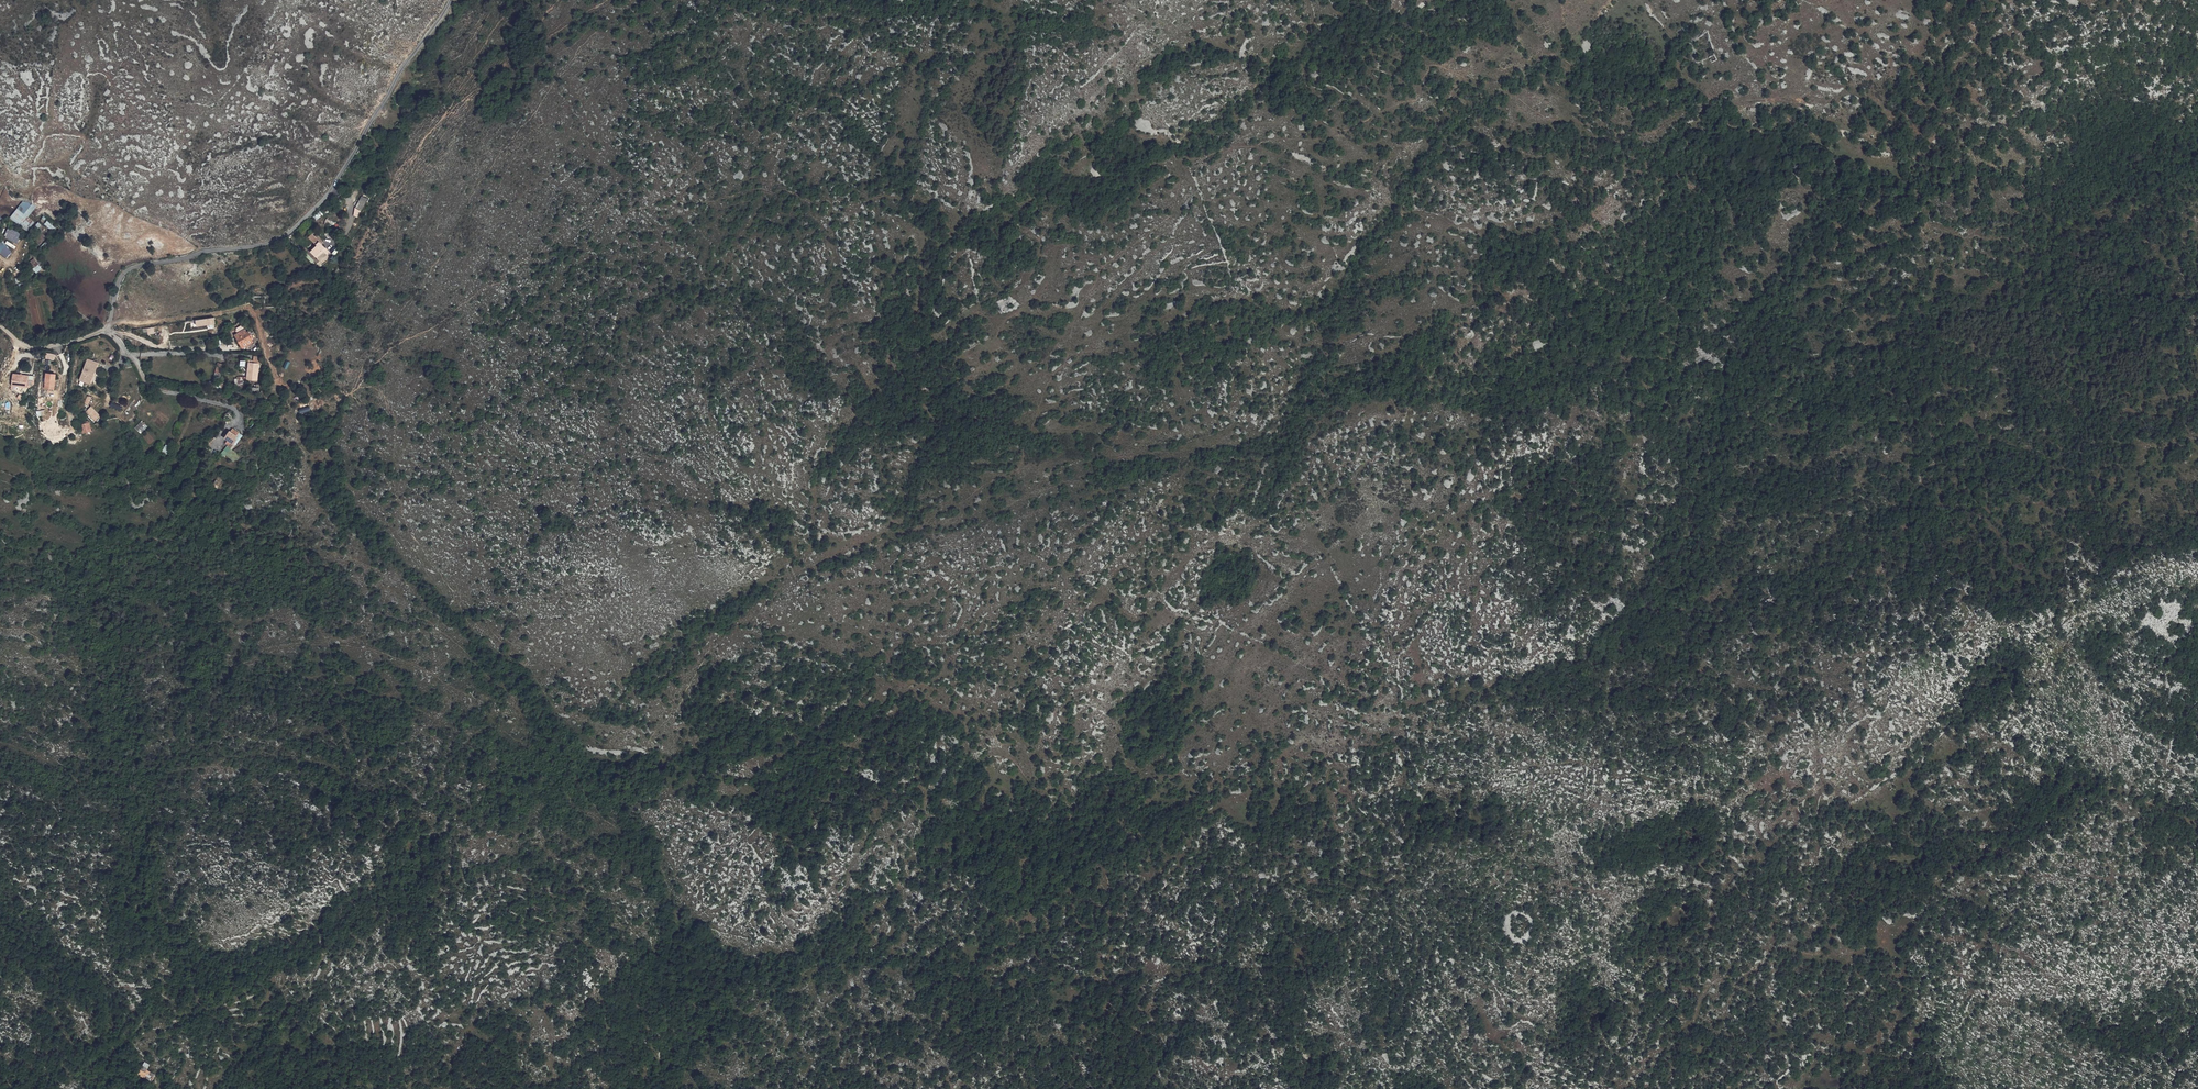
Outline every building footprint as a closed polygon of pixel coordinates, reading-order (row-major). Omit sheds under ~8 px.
[(356,205),(362,208),(367,196),(361,193),(356,205)] [(33,222),(27,217),(35,207),(24,199),(10,217),(26,230),(33,222)] [(7,228),(3,237),(17,243),(21,234),(7,228)] [(321,242),(317,238),(313,234),(310,237),(318,245),(321,242)] [(0,242),(0,253),(6,258),(12,252),(0,241),(0,242)] [(318,245),(312,251),(317,257),(323,251),(318,245)] [(323,249),(333,255),(335,251),(332,249),(325,246),(323,249)] [(36,273),(42,268),(33,258),(27,264),(36,273)] [(197,325),(214,323),(213,317),(196,319),(197,325)] [(234,327),(237,331),(234,333),(239,343),(250,337),(252,336),(248,329),(246,330),(244,327),(241,323),(234,327)] [(250,337),(239,343),(241,346),(252,340),(250,337)] [(84,369),(95,373),(98,362),(87,359),(84,369)] [(249,381),(258,381),(258,363),(249,363),(249,381)] [(81,381),(91,384),(95,373),(84,369),(81,381)] [(33,384),(34,376),(13,374),(11,386),(26,388),(30,387),(31,384),(33,384)] [(54,374),(46,374),(45,383),(54,384),(54,374)] [(114,401),(111,405),(119,411),(121,407),(114,401)] [(85,412),(94,422),(100,416),(91,406),(85,412)] [(140,434),(147,427),(141,421),(134,428),(140,434)] [(90,422),(81,424),(83,433),(91,432),(90,422)] [(239,451),(242,436),(234,435),(234,438),(231,438),(230,446),(234,447),(234,450),(239,451)] [(241,460),(253,463),(254,456),(242,454),(241,460)] [(217,487),(222,481),(218,478),(213,484),(217,487)] [(143,1062),(138,1077),(152,1081),(154,1073),(147,1071),(149,1063),(143,1062)]
